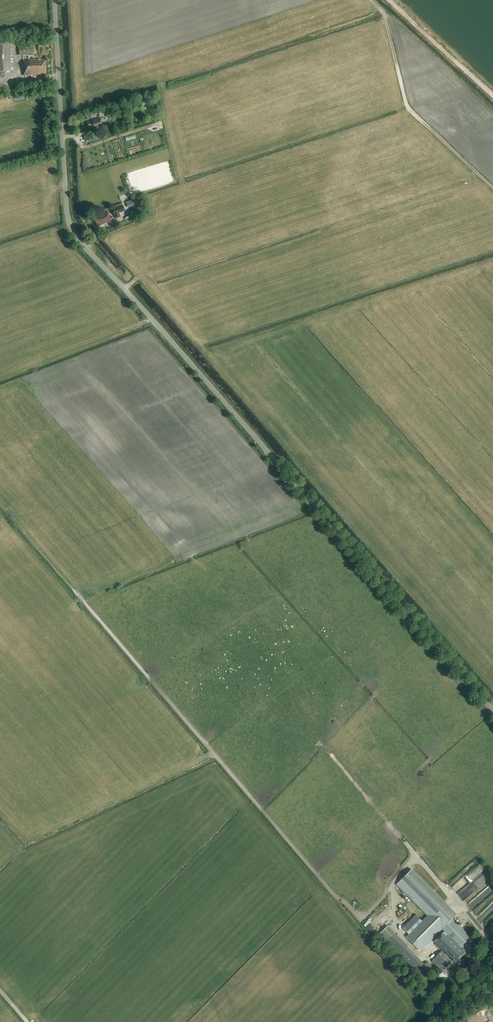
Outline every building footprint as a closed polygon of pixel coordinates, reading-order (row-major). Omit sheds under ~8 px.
[(19,50),(15,50),(15,41),(0,42),(0,72),(16,71),(15,55),(34,54),(38,53),(37,46),(19,47),(19,50)] [(46,74),(45,59),(40,59),(40,60),(38,61),(38,60),(27,60),(23,60),(23,65),(23,76),(41,75),(40,74),(44,73),(44,74),(46,74)] [(102,128),(100,119),(100,118),(92,120),(92,121),(87,122),(88,128),(89,128),(89,130),(94,129),(94,130),(102,128)] [(137,200),(126,204),(128,209),(138,204),(137,200)] [(125,211),(122,205),(111,210),(114,215),(125,211)] [(112,216),(110,217),(107,212),(94,217),(98,227),(111,221),(111,219),(112,218),(112,216)] [(457,914),(412,869),(396,885),(427,916),(409,934),(423,948),(442,929),(445,932),(460,947),(471,937),(453,919),(457,914)] [(424,965),(393,934),(387,927),(380,934),(403,957),(401,959),(409,966),(408,967),(412,970),(414,968),(424,979),(434,968),(427,962),(424,965)] [(460,947),(445,932),(435,941),(462,968),(467,963),(461,957),(466,953),(460,947)] [(436,957),(442,963),(447,958),(441,952),(436,957)]
